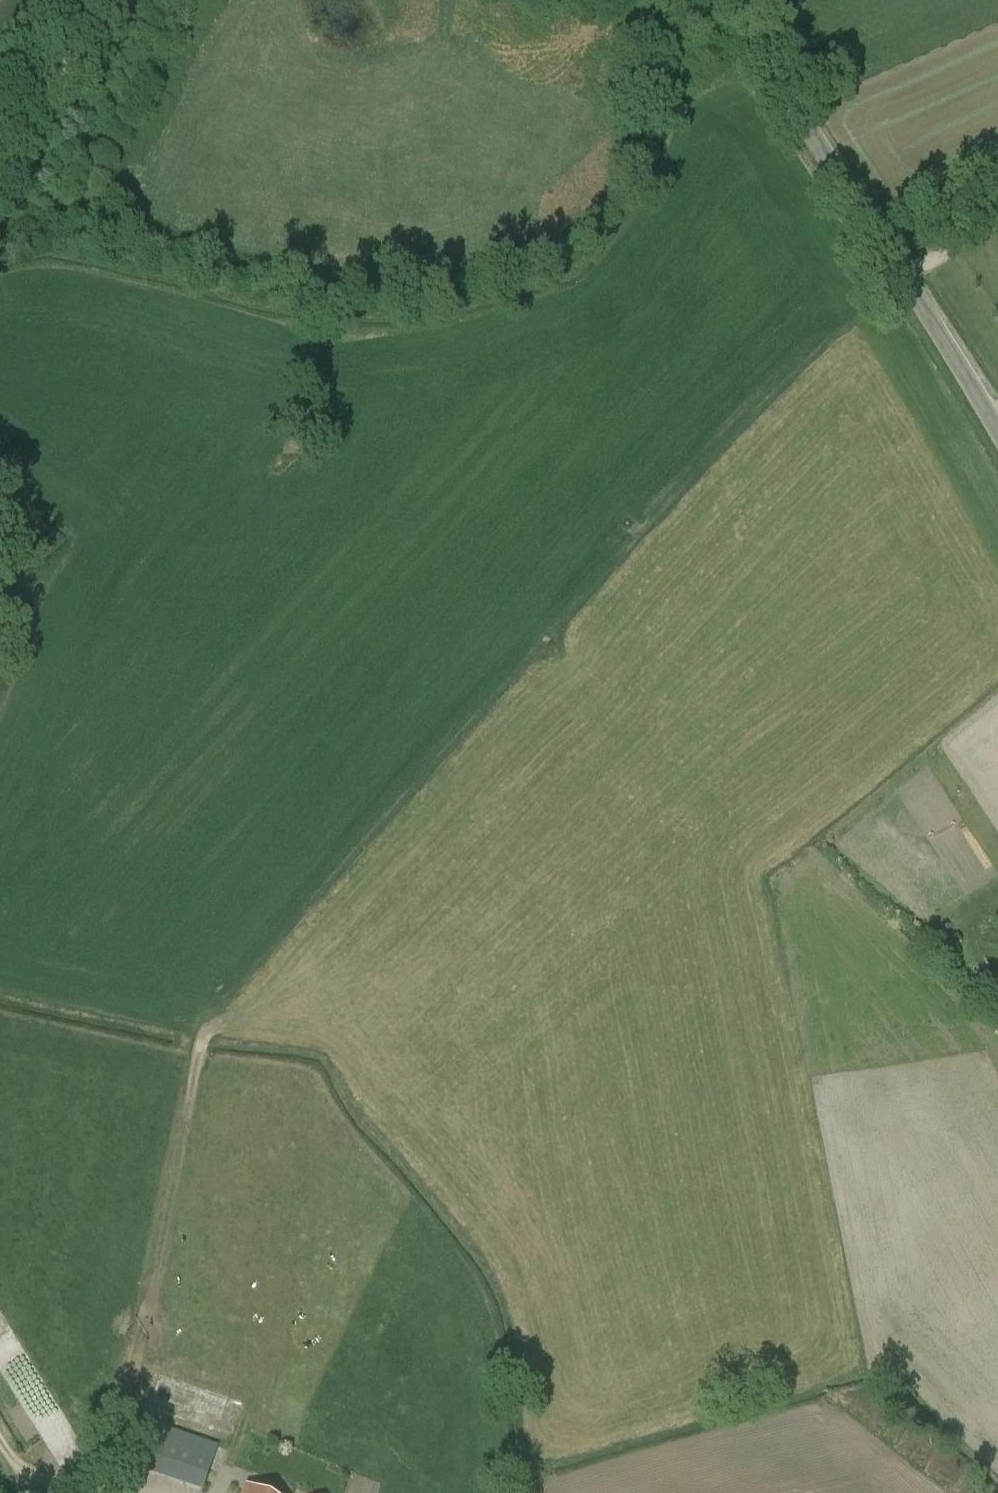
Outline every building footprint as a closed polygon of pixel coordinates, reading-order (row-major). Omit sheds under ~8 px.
[(202,1492),(203,1492),(219,1446),(156,1425),(140,1472),(202,1492)]
